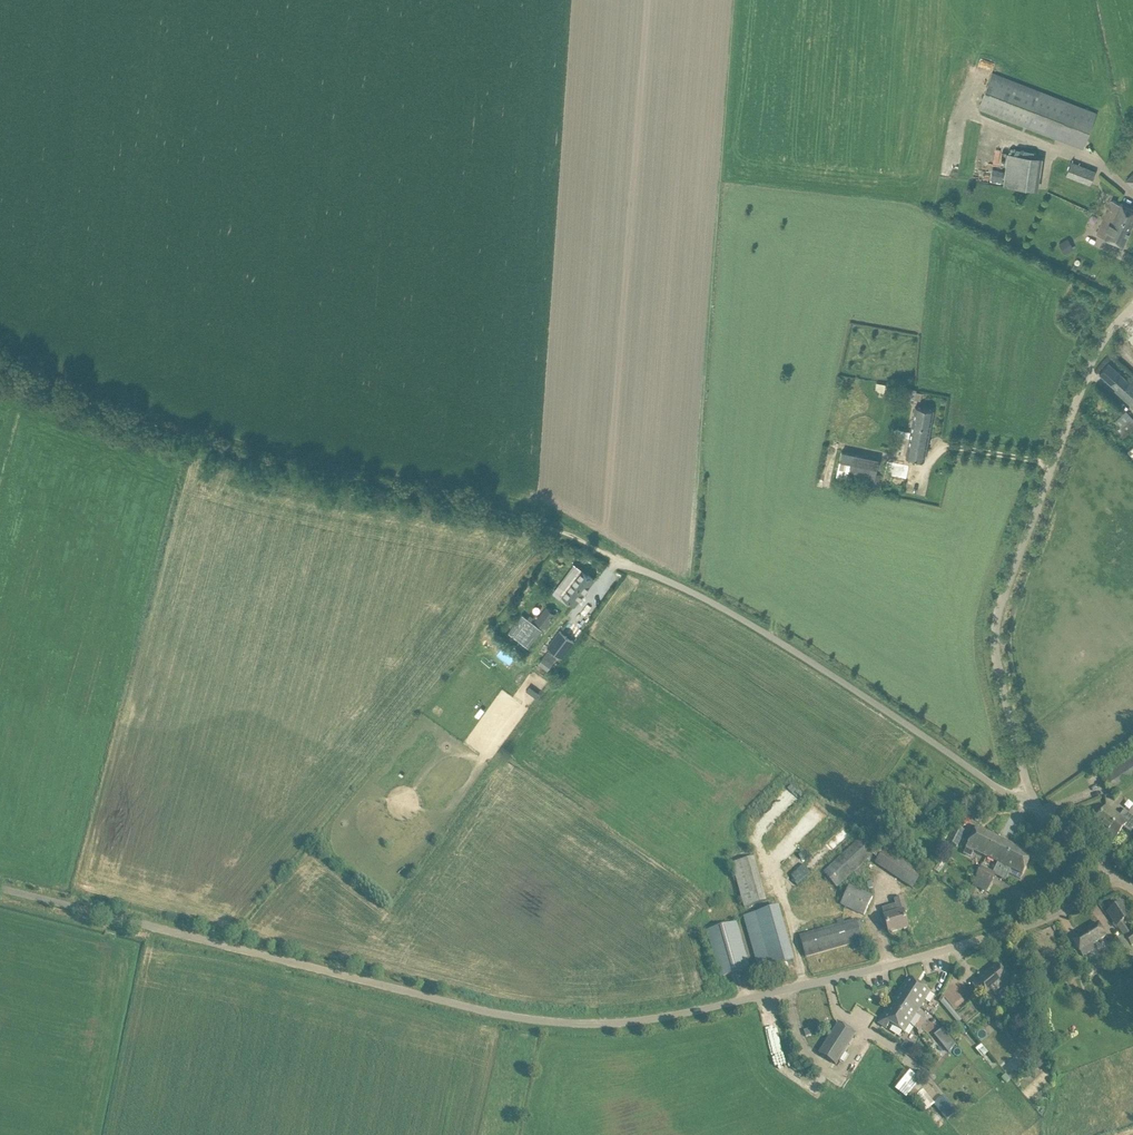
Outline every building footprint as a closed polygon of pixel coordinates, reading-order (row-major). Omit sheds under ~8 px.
[(1097,112),(993,72),(978,108),(1083,149),(1097,112)] [(1039,188),(1043,155),(1008,151),(1004,184),(1039,188)] [(1096,171),(1071,161),(1066,175),(1090,184),(1096,171)] [(998,180),(1000,169),(992,167),(990,178),(998,180)] [(1118,202),(1113,214),(1107,211),(1104,218),(1122,226),(1125,220),(1132,224),(1132,223),(1132,208),(1118,201),(1118,202)] [(1122,226),(1104,218),(1110,221),(1105,230),(1099,227),(1097,234),(1123,245),(1132,224),(1125,220),(1122,226)] [(1059,244),(1064,254),(1073,249),(1067,239),(1059,244)] [(1129,381),(1108,363),(1099,373),(1119,391),(1129,381)] [(1130,404),(1132,406),(1132,381),(1131,379),(1129,381),(1119,391),(1118,393),(1130,404)] [(876,382),(875,390),(884,391),(885,383),(876,382)] [(900,386),(898,397),(915,400),(915,399),(921,400),(922,392),(917,391),(917,389),(911,388),(900,386)] [(906,456),(913,458),(924,460),(933,409),(915,406),(911,428),(908,427),(908,430),(911,430),(906,456)] [(1110,423),(1122,438),(1132,429),(1132,419),(1126,410),(1110,423)] [(836,478),(873,486),(879,459),(842,451),(836,478)] [(887,461),(885,470),(897,472),(898,463),(887,461)] [(570,570),(561,583),(568,589),(566,592),(563,596),(572,603),(574,605),(584,591),(585,592),(585,591),(584,591),(587,587),(588,587),(594,578),(588,573),(574,563),(573,563),(575,564),(570,570)] [(546,607),(536,620),(545,627),(555,614),(546,607)] [(547,647),(558,655),(561,657),(573,640),(560,630),(547,647)] [(548,670),(557,659),(548,651),(538,661),(548,670)] [(1132,779),(1132,754),(1105,773),(1107,777),(1102,780),(1111,794),(1132,779)] [(1101,813),(1095,822),(1115,838),(1123,827),(1130,832),(1132,828),(1132,817),(1124,810),(1119,817),(1107,807),(1101,813)] [(965,831),(956,825),(947,842),(956,847),(965,831)] [(973,850),(988,858),(997,838),(977,827),(964,852),(971,855),(973,850)] [(877,858),(875,862),(912,887),(923,871),(880,841),(873,853),(859,838),(824,872),(837,887),(854,872),(858,876),(866,869),(862,864),(873,855),(877,858)] [(1015,846),(997,838),(988,858),(1005,866),(1015,846)] [(1033,855),(1015,846),(1005,866),(1011,869),(1009,874),(1016,877),(1018,873),(1022,875),(1033,855)] [(755,857),(733,863),(744,907),(767,901),(755,857)] [(991,883),(995,874),(981,867),(977,876),(991,883)] [(840,904),(864,915),(873,896),(850,885),(840,904)] [(907,912),(904,902),(902,896),(894,899),(896,904),(882,908),(889,933),(907,928),(903,913),(907,912)] [(1116,925),(1122,921),(1130,916),(1122,903),(1108,912),(1116,925)] [(793,961),(790,950),(778,907),(744,916),(759,970),(793,961)] [(806,934),(800,935),(803,946),(806,957),(852,944),(858,942),(862,941),(859,930),(858,928),(856,922),(856,919),(845,923),(843,918),(836,920),(838,924),(806,934)] [(749,968),(746,958),(736,922),(707,931),(720,977),(749,968)] [(1106,936),(1104,932),(1098,923),(1072,939),(1078,949),(1080,951),(1082,955),(1091,950),(1088,946),(1106,936)] [(1131,947),(1132,945),(1132,932),(1124,938),(1131,947)] [(1111,944),(1110,945),(1123,965),(1132,959),(1132,953),(1122,937),(1111,944)] [(1010,980),(1004,973),(997,964),(973,983),(989,1003),(999,995),(995,991),(1010,980)] [(908,977),(900,989),(913,997),(911,1000),(921,1006),(930,991),(908,977)] [(905,1032),(921,1006),(911,1000),(913,997),(900,989),(878,1023),(887,1029),(891,1023),(905,1032)] [(961,1020),(954,1010),(950,1014),(958,1023),(961,1020)] [(836,1064),(856,1033),(839,1022),(819,1054),(836,1064)] [(934,1035),(948,1053),(955,1044),(942,1028),(934,1035)] [(913,1063),(913,1073),(924,1074),(925,1064),(913,1063)] [(905,1097),(921,1080),(911,1071),(895,1088),(905,1097)] [(926,1111),(936,1102),(924,1089),(914,1098),(926,1111)] [(942,1096),(934,1103),(950,1120),(958,1113),(942,1096)]
